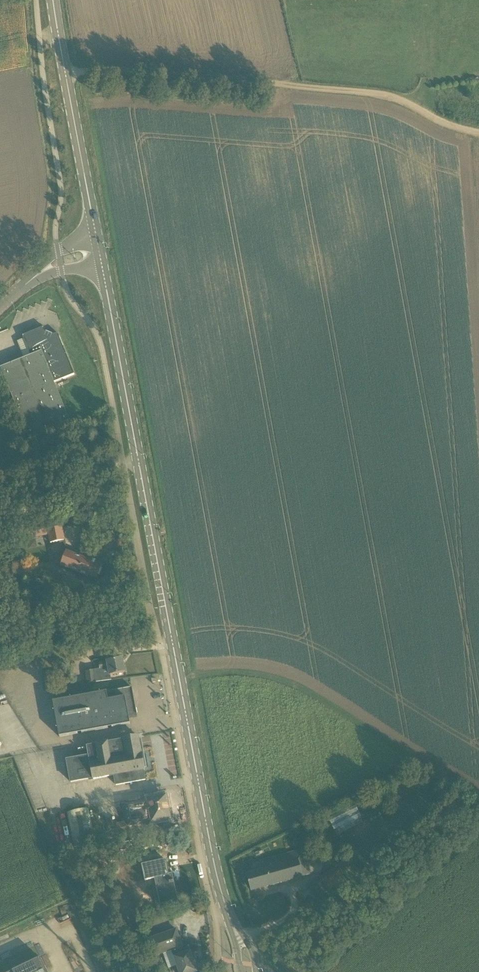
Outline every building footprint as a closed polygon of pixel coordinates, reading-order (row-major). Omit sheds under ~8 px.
[(29,439),(61,426),(70,422),(54,382),(74,374),(58,333),(54,335),(46,331),(44,327),(23,336),(31,356),(1,368),(29,439)] [(30,539),(49,535),(51,543),(65,541),(62,527),(54,528),(53,521),(27,526),(30,539)] [(79,572),(79,573),(88,577),(89,575),(97,578),(103,564),(91,560),(90,561),(67,552),(62,565),(79,572)] [(85,671),(87,683),(112,680),(111,675),(125,672),(122,658),(99,663),(101,668),(85,671)] [(137,714),(132,687),(53,702),(60,737),(78,734),(78,732),(81,731),(82,733),(108,728),(108,726),(112,726),(112,727),(131,724),(129,716),(137,714)] [(94,779),(115,775),(117,785),(146,780),(144,770),(145,770),(139,737),(123,739),(124,740),(110,743),(108,743),(108,742),(96,744),(97,745),(88,747),(90,759),(86,760),(85,757),(67,760),(71,782),(93,778),(94,779)] [(123,804),(125,813),(127,821),(117,823),(116,816),(102,819),(106,839),(120,837),(119,828),(152,822),(152,823),(170,819),(166,796),(147,800),(123,804)] [(67,813),(74,847),(96,843),(89,808),(67,813)] [(307,825),(296,830),(301,841),(313,835),(307,825)] [(247,874),(252,891),(311,875),(303,849),(272,858),(272,857),(262,860),(264,869),(247,874)] [(169,876),(166,860),(142,865),(145,880),(155,878),(160,902),(178,899),(174,883),(175,883),(174,881),(169,882),(168,876),(169,876)] [(332,885),(344,877),(335,866),(310,885),(319,898),(334,887),(332,885)] [(195,963),(193,960),(194,960),(194,959),(193,959),(190,951),(184,954),(181,947),(182,946),(176,929),(150,939),(156,956),(172,950),(174,957),(179,971),(198,971),(195,964),(195,963)] [(41,958),(11,971),(48,971),(41,958)]
